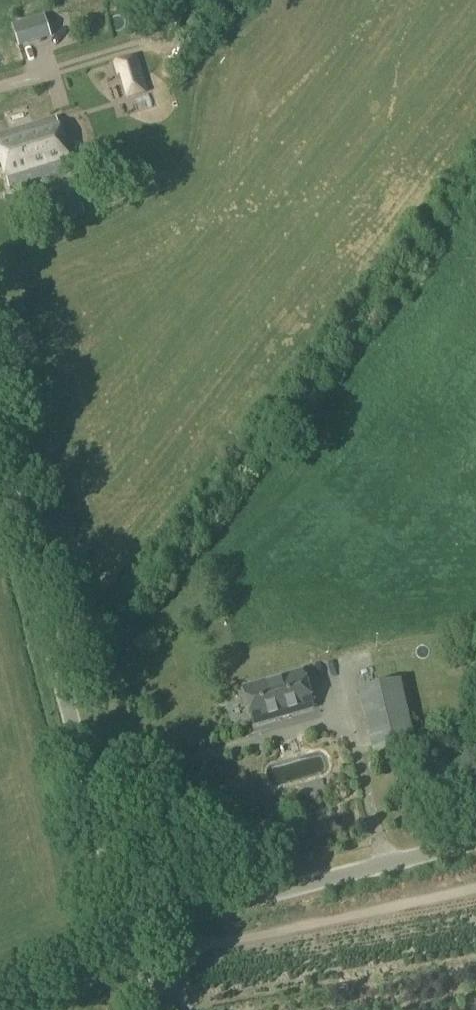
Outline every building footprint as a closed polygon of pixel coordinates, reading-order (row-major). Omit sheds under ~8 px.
[(45,16),(12,27),(19,48),(52,38),(45,16)] [(136,59),(114,66),(126,103),(148,96),(136,59)] [(0,138),(0,153),(3,164),(10,188),(70,170),(63,145),(56,121),(0,138)] [(44,197),(52,227),(85,217),(76,187),(44,197)] [(287,676),(297,713),(314,708),(304,671),(287,676)] [(245,688),(255,725),(297,713),(287,676),(245,688)] [(365,691),(379,751),(418,742),(405,682),(365,691)] [(328,779),(308,779),(308,800),(328,801),(328,779)]
